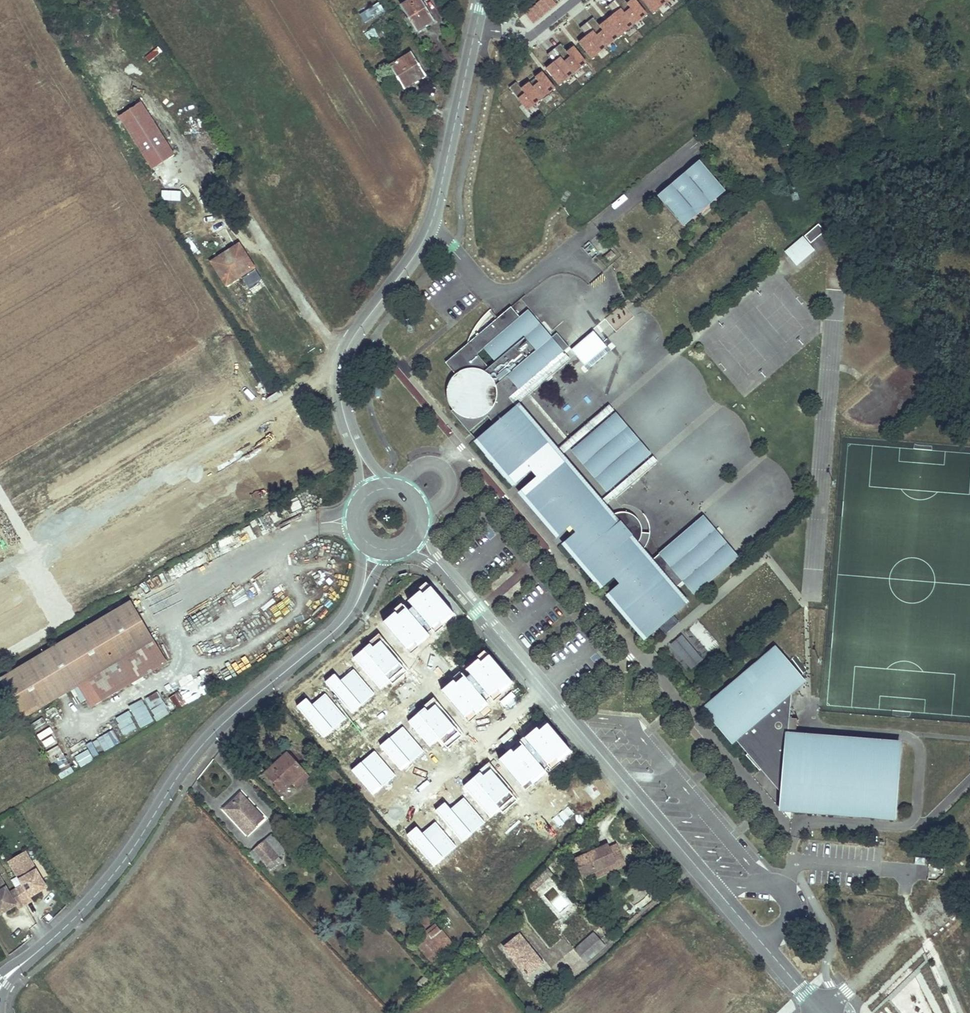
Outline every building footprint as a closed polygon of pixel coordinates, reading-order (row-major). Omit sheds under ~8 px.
[(415,29),(425,22),(427,25),(435,20),(422,0),(413,0),(402,7),(415,29)] [(543,0),(542,0),(537,4),(545,14),(551,10),(543,0)] [(553,0),(543,0),(551,10),(557,5),(553,0)] [(647,14),(636,0),(635,0),(628,5),(624,0),(617,0),(615,1),(634,25),(647,14)] [(668,3),(666,0),(642,0),(653,14),(668,3)] [(619,36),(634,25),(615,1),(608,6),(615,15),(607,21),(619,36)] [(362,23),(384,14),(380,4),(358,13),(362,23)] [(619,36),(607,21),(600,27),(593,18),(587,23),(606,47),(619,36)] [(425,22),(415,29),(417,31),(427,25),(425,22)] [(606,47),(587,23),(581,28),(587,37),(579,43),(591,58),(606,47)] [(380,26),(376,29),(385,42),(393,37),(387,28),(383,31),(380,26)] [(364,33),(369,43),(379,38),(374,28),(364,33)] [(554,49),(573,72),(586,62),(575,47),(568,53),(561,44),(554,49)] [(573,72),(554,49),(548,54),(555,63),(547,69),(558,84),(573,72)] [(390,67),(403,87),(414,81),(415,83),(427,76),(412,53),(390,67)] [(554,87),(542,71),(529,82),(541,97),(554,87)] [(405,90),(415,83),(414,81),(403,87),(405,90)] [(529,82),(521,88),(516,82),(510,87),(527,109),(541,97),(529,82)] [(142,102),(119,116),(152,169),(175,155),(142,102)] [(721,187),(700,162),(690,170),(696,178),(693,181),(686,173),(676,182),(682,189),(679,193),(672,185),(662,194),(668,201),(664,205),(679,222),(693,210),(707,198),(721,187)] [(696,178),(690,170),(686,173),(693,181),(696,178)] [(682,189),(676,182),(672,185),(679,193),(682,189)] [(725,192),(721,187),(707,198),(711,203),(725,192)] [(668,201),(662,194),(658,197),(664,205),(668,201)] [(711,203),(707,198),(693,210),(697,215),(711,203)] [(697,215),(693,210),(679,222),(683,227),(697,215)] [(825,232),(819,224),(804,236),(810,244),(825,232)] [(223,280),(235,271),(239,277),(255,267),(240,244),(211,262),(223,280)] [(589,244),(584,251),(593,257),(598,251),(589,244)] [(612,251),(604,258),(608,263),(616,256),(612,251)] [(235,271),(223,280),(227,285),(239,277),(235,271)] [(528,312),(520,318),(513,308),(500,319),(469,345),(446,363),(457,375),(459,378),(452,391),(456,408),(453,410),(452,411),(470,432),(488,416),(497,426),(479,442),(514,484),(533,468),(541,478),(523,493),(562,515),(564,514),(574,525),(580,533),(567,544),(602,586),(615,574),(623,584),(610,595),(646,637),(660,626),(673,614),(687,602),(675,588),(685,580),(697,594),(739,558),(703,516),(650,562),(642,552),(649,543),(651,533),(643,532),(638,519),(625,513),(617,520),(608,509),(606,511),(599,503),(601,501),(564,458),(562,460),(553,450),(555,448),(520,407),(518,408),(510,398),(570,347),(558,333),(551,339),(528,312)] [(571,360),(566,354),(513,399),(518,405),(571,360)] [(459,378),(457,375),(448,391),(453,410),(456,408),(452,391),(459,378)] [(615,411),(610,405),(557,450),(563,456),(615,411)] [(652,454),(617,413),(572,451),(607,493),(652,454)] [(522,481),(514,487),(518,492),(526,486),(522,481)] [(562,515),(523,493),(560,537),(574,525),(564,514),(562,515)] [(513,563),(485,587),(491,595),(519,570),(513,563)] [(107,670),(154,642),(131,603),(1,680),(24,719),(35,713),(80,686),(93,708),(120,691),(107,670)] [(660,626),(667,635),(681,623),(673,614),(660,626)] [(681,635),(668,646),(690,671),(703,660),(681,635)] [(167,664),(154,642),(107,670),(120,691),(167,664)] [(777,649),(707,708),(734,740),(736,738),(739,735),(752,750),(749,753),(747,755),(761,771),(762,770),(774,759),(786,773),(784,795),(783,807),(895,816),(901,744),(789,736),(790,731),(798,732),(799,718),(791,717),(793,690),(804,680),(777,649)] [(174,696),(169,699),(177,711),(182,708),(174,696)] [(141,731),(154,724),(139,697),(125,704),(141,731)] [(156,724),(170,717),(161,700),(147,707),(156,724)] [(126,712),(113,720),(127,741),(140,733),(126,712)] [(24,719),(28,726),(39,719),(35,713),(24,719)] [(109,717),(96,724),(112,751),(125,743),(109,717)] [(46,753),(59,745),(43,718),(30,726),(46,753)] [(93,725),(80,732),(96,760),(109,752),(93,725)] [(69,740),(81,767),(88,764),(85,757),(90,754),(84,740),(81,741),(78,735),(69,740)] [(752,750),(739,735),(736,738),(749,753),(752,750)] [(57,773),(70,767),(63,750),(49,756),(57,773)] [(287,754),(280,760),(286,766),(293,759),(287,754)] [(304,772),(293,759),(286,766),(280,760),(274,765),(273,764),(265,772),(283,791),(292,783),(304,772)] [(786,773),(774,759),(762,770),(784,795),(786,773)] [(59,775),(62,780),(74,773),(71,767),(59,775)] [(297,788),(309,777),(304,772),(292,783),(297,788)] [(224,808),(248,835),(257,827),(255,826),(264,818),(242,793),(224,808)] [(266,841),(255,850),(269,866),(272,870),(283,861),(266,841)] [(610,842),(576,857),(585,875),(596,870),(599,875),(611,870),(609,864),(618,860),(610,842)] [(255,850),(248,855),(262,872),(269,866),(255,850)] [(28,861),(34,863),(27,853),(11,862),(17,873),(19,867),(28,861)] [(916,859),(915,879),(925,879),(927,859),(916,859)] [(34,863),(28,861),(19,867),(17,873),(25,886),(12,894),(4,880),(0,880),(0,906),(2,905),(8,913),(19,907),(21,910),(34,902),(32,899),(44,892),(39,883),(44,880),(34,863)] [(928,866),(927,877),(934,878),(935,866),(928,866)] [(539,882),(549,874),(546,870),(536,878),(539,882)] [(49,889),(44,880),(39,883),(44,892),(49,889)] [(432,962),(454,945),(448,937),(448,938),(436,923),(415,941),(432,962)] [(587,962),(612,940),(600,926),(575,949),(587,962)] [(520,934),(504,946),(527,975),(543,963),(520,934)]
